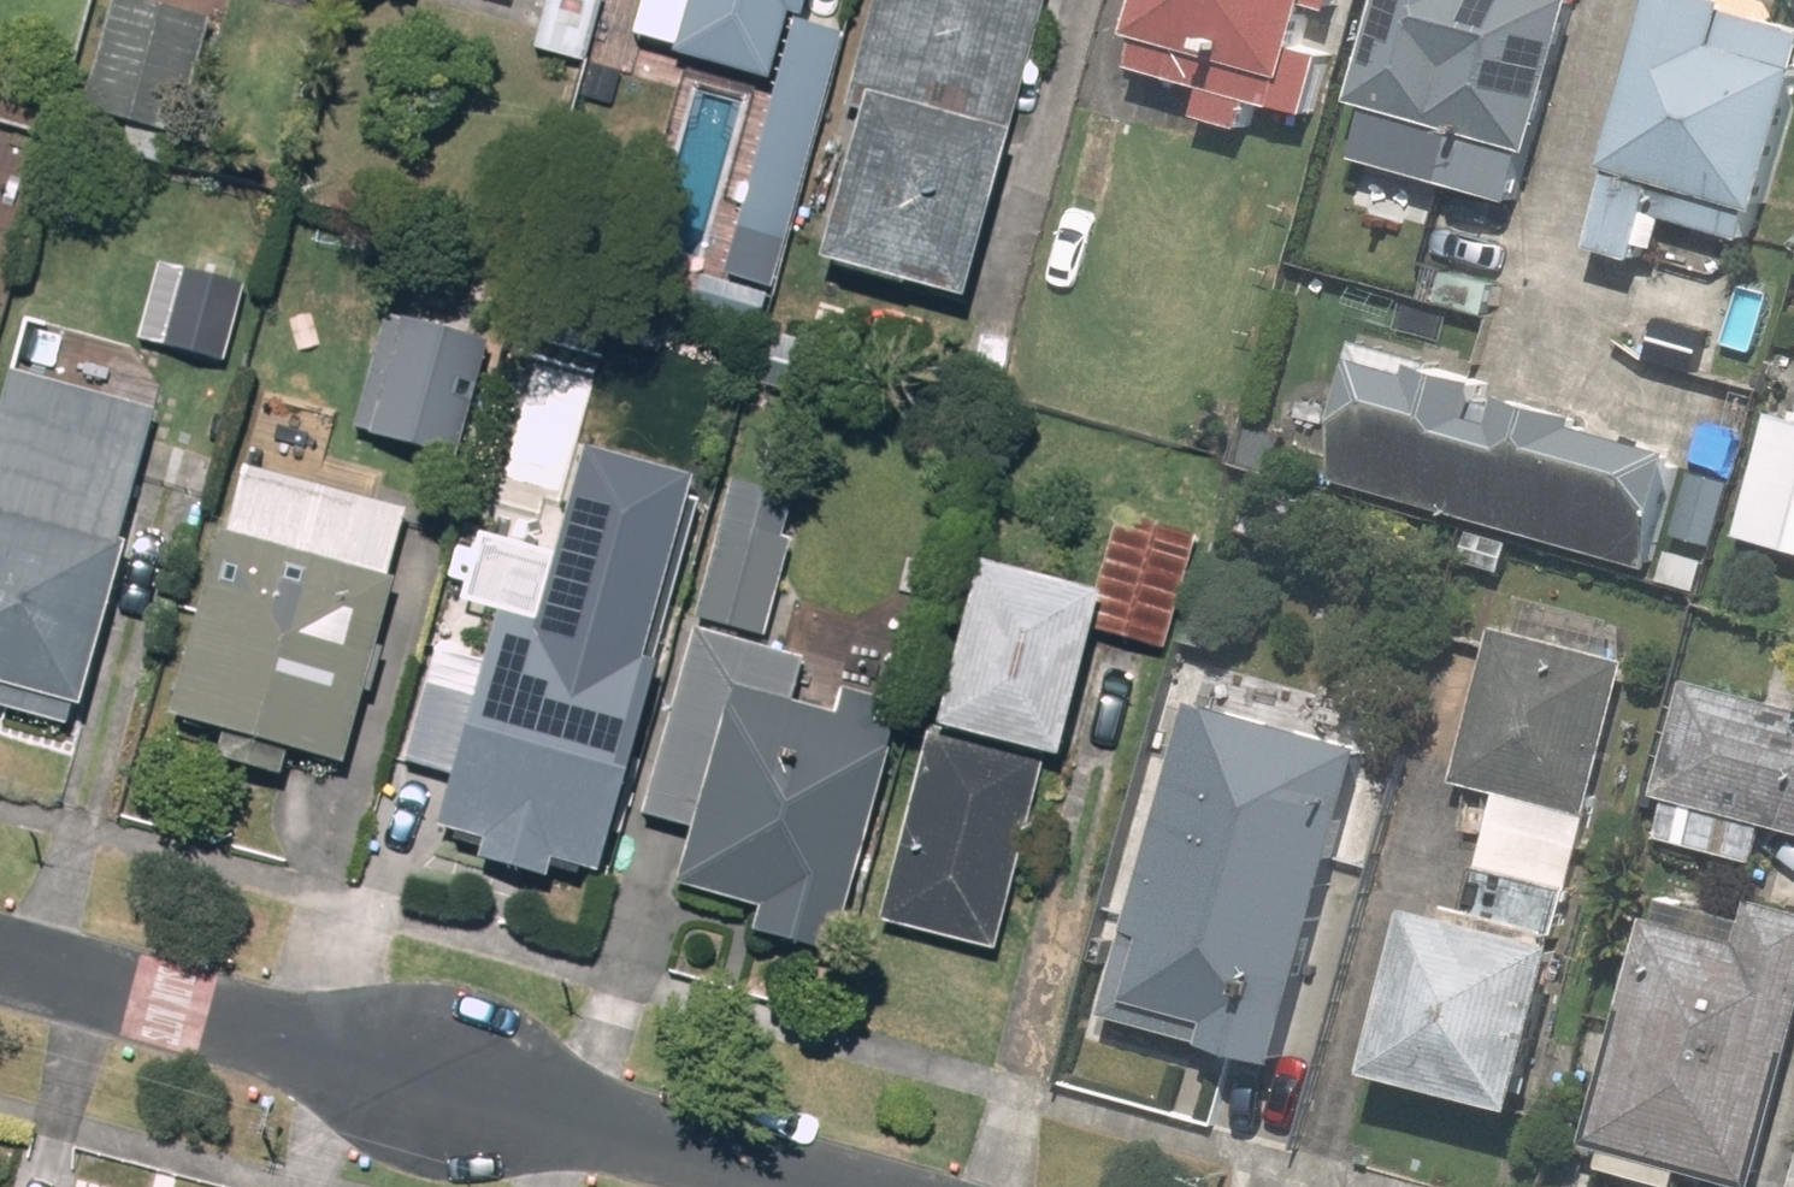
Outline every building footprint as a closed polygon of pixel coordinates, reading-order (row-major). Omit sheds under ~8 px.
[(211,16),(142,0),(115,0),(89,112),(183,134),(211,16)] [(648,43),(777,79),(796,12),(815,17),(820,0),(660,0),(648,43)] [(849,101),(874,108),(832,258),(974,298),(1056,0),(877,0),(849,101)] [(1154,58),(1223,75),(1215,118),(1235,119),(1234,123),(1263,125),(1270,95),(1320,107),(1335,45),(1321,42),(1331,0),(1168,0),(1154,58)] [(1553,148),(1594,0),(1404,0),(1377,95),(1467,120),(1452,175),(1529,197),(1543,145),(1553,148)] [(1793,173),(1793,19),(1725,0),(1673,0),(1606,241),(1654,255),(1668,205),(1777,235),(1793,173)] [(783,249),(854,36),(803,19),(732,232),(783,249)] [(234,356),(247,282),(162,267),(149,341),(234,356)] [(499,328),(386,305),(361,429),(474,452),(499,328)] [(1607,397),(1446,357),(1444,365),(1376,348),(1341,486),(1669,568),(1699,448),(1601,424),(1607,397)] [(166,413),(15,370),(0,420),(0,685),(81,708),(166,413)] [(1782,410),(1750,536),(1793,547),(1793,413),(1782,410)] [(749,435),(700,618),(766,636),(815,453),(749,435)] [(288,777),(297,747),(347,761),(417,516),(246,467),(176,712),(236,729),(227,760),(288,777)] [(603,867),(689,566),(555,528),(480,506),(407,759),(456,773),(442,820),(487,833),(479,858),(555,880),(562,855),(603,867)] [(1073,752),(1104,629),(1174,647),(1202,531),(1121,511),(1102,588),(993,561),(953,722),(1073,752)] [(1467,782),(1510,791),(1491,873),(1582,893),(1635,654),(1502,625),(1467,782)] [(796,701),(809,659),(703,628),(649,816),(700,831),(685,883),(767,907),(761,928),(846,952),(894,783),(882,780),(905,700),(848,683),(840,714),(796,701)] [(1671,842),(1771,861),(1778,822),(1793,825),(1793,657),(1709,641),(1671,842)] [(1297,1066),(1388,751),(1213,701),(1122,1016),(1297,1066)] [(995,951),(1039,799),(927,767),(883,918),(995,951)] [(1700,1162),(1756,1178),(1793,1044),(1793,909),(1752,897),(1747,915),(1667,892),(1598,1133),(1623,1140),(1618,1160),(1694,1182),(1700,1162)] [(1541,1106),(1588,942),(1442,900),(1395,1064),(1541,1106)]
